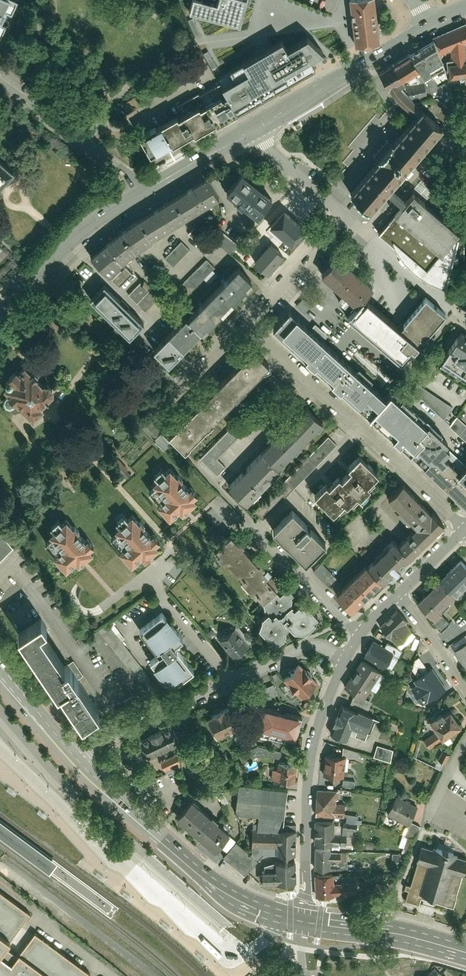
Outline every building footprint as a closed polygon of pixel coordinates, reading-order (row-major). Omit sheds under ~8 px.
[(2,35),(18,0),(17,0),(0,0),(0,34),(2,35)] [(217,4),(201,0),(190,0),(187,12),(239,25),(245,0),(218,0),(217,4)] [(379,41),(375,0),(350,0),(355,44),(379,41)] [(431,39),(439,56),(451,52),(452,61),(447,62),(449,78),(465,75),(465,25),(431,39)] [(286,48),(282,41),(219,78),(224,87),(141,136),(154,158),(313,66),(308,57),(319,51),(309,35),(286,48)] [(431,39),(408,52),(418,69),(420,72),(441,59),(439,56),(431,39)] [(408,52),(392,61),(402,78),(412,71),(419,84),(425,81),(420,72),(418,69),(408,52)] [(392,61),(376,69),(387,89),(401,102),(415,113),(422,104),(407,93),(401,85),(404,83),(402,78),(392,61)] [(348,192),(368,209),(386,188),(442,121),(422,104),(415,113),(348,192)] [(14,166),(0,154),(0,183),(14,166)] [(269,199),(237,175),(223,193),(234,202),(233,204),(238,209),(240,207),(254,217),(269,199)] [(205,180),(171,201),(185,222),(218,202),(205,180)] [(436,278),(444,281),(449,264),(463,264),(462,238),(456,236),(458,226),(415,193),(405,205),(380,234),(397,247),(401,252),(405,257),(416,268),(422,272),(429,275),(436,278)] [(171,201),(139,221),(154,242),(185,222),(171,201)] [(268,242),(252,261),(266,273),(304,228),(281,208),(266,225),(281,238),(274,247),(268,242)] [(139,221),(122,233),(138,253),(154,242),(139,221)] [(196,224),(188,233),(196,241),(205,232),(196,224)] [(232,253),(239,244),(218,226),(211,234),(232,253)] [(122,233),(106,245),(123,265),(138,253),(122,233)] [(181,241),(164,258),(173,266),(189,249),(181,241)] [(106,245),(92,258),(110,277),(111,276),(123,265),(106,245)] [(353,306),(363,296),(370,287),(335,255),(318,274),(353,306)] [(213,266),(205,258),(180,285),(187,292),(213,266)] [(131,274),(123,265),(111,276),(120,284),(131,274)] [(236,273),(187,323),(199,335),(249,285),(236,273)] [(148,289),(137,302),(145,309),(170,283),(162,275),(148,289)] [(139,281),(128,293),(137,302),(148,289),(139,281)] [(143,325),(104,287),(92,300),(130,337),(143,325)] [(363,296),(353,306),(345,315),(399,363),(444,313),(427,297),(399,328),(363,296)] [(302,297),(296,304),(304,312),(310,305),(302,297)] [(291,306),(271,327),(409,454),(421,440),(415,435),(428,422),(390,387),(385,392),(291,306)] [(187,323),(171,338),(184,351),(199,335),(187,323)] [(458,334),(440,360),(465,378),(465,340),(458,334)] [(184,351),(171,338),(157,354),(169,366),(184,351)] [(269,363),(252,347),(172,431),(189,447),(269,363)] [(46,382),(43,383),(36,377),(38,375),(32,370),(31,372),(23,364),(18,370),(15,367),(9,373),(12,376),(6,382),(8,384),(3,390),(9,396),(4,397),(3,401),(4,406),(8,407),(12,406),(17,410),(21,406),(33,417),(44,406),(42,405),(49,397),(46,395),(51,393),(53,388),(51,384),(46,382)] [(298,396),(274,373),(267,380),(291,403),(298,396)] [(452,406),(417,383),(412,391),(445,419),(452,406)] [(258,396),(233,421),(237,425),(240,428),(265,403),(258,396)] [(305,408),(228,486),(246,503),(323,425),(305,408)] [(148,413),(139,421),(161,443),(169,435),(148,413)] [(229,417),(196,449),(213,466),(221,457),(213,449),(237,425),(233,421),(229,417)] [(457,417),(450,426),(465,440),(465,425),(457,417)] [(465,502),(465,458),(461,464),(442,446),(447,440),(428,422),(415,435),(421,440),(409,454),(463,505),(465,502)] [(329,433),(255,508),(264,516),(337,440),(329,433)] [(324,482),(313,494),(332,511),(342,501),(346,504),(350,500),(352,503),(359,496),(362,499),(367,494),(364,491),(369,486),(366,483),(377,471),(358,453),(347,465),(350,468),(341,477),(338,475),(327,486),(324,482)] [(165,473),(161,470),(155,475),(159,480),(154,484),(156,486),(149,492),(160,504),(157,507),(168,520),(179,510),(183,514),(198,501),(195,498),(199,494),(192,486),(187,491),(179,482),(182,479),(179,475),(177,476),(170,468),(165,473)] [(389,499),(417,527),(430,514),(402,486),(389,499)] [(275,530),(307,561),(325,543),(293,512),(275,530)] [(443,527),(430,514),(417,527),(396,547),(406,558),(408,560),(443,527)] [(127,522),(124,518),(117,524),(121,528),(116,532),(118,534),(111,540),(122,553),(119,555),(131,568),(141,558),(145,563),(160,550),(157,546),(161,543),(154,535),(149,539),(141,530),(144,528),(141,523),(139,524),(132,517),(127,522)] [(60,526),(57,522),(51,528),(55,532),(50,536),(52,538),(45,544),(56,557),(53,560),(64,572),(75,563),(79,567),(94,554),(91,551),(95,547),(88,539),(83,544),(75,535),(78,532),(74,527),(73,529),(66,521),(60,526)] [(17,537),(3,523),(0,525),(0,554),(17,537)] [(228,534),(213,547),(218,552),(215,554),(261,603),(274,591),(278,587),(260,568),(262,566),(258,561),(256,563),(239,546),(241,544),(237,539),(235,541),(228,534)] [(392,544),(365,569),(379,584),(406,558),(396,547),(392,544)] [(438,582),(453,596),(465,583),(465,570),(457,562),(438,582)] [(331,571),(322,563),(315,571),(324,579),(331,571)] [(365,569),(338,595),(352,610),(379,584),(365,569)] [(453,596),(438,582),(416,604),(433,619),(439,613),(453,596)] [(278,595),(274,591),(261,603),(263,606),(261,607),(265,611),(259,616),(257,626),(268,639),(275,639),(282,632),(283,628),(286,625),(293,632),(304,632),(311,626),(313,619),(313,613),(306,606),(305,608),(301,604),(299,606),(297,605),(292,609),(290,606),(291,605),(289,603),(292,599),(290,597),(292,594),(286,588),(278,595)] [(399,611),(382,628),(398,645),(410,633),(402,626),(408,620),(399,611)] [(448,622),(439,613),(433,619),(431,621),(440,630),(448,622)] [(162,614),(140,630),(158,655),(149,662),(167,688),(190,672),(173,648),(182,641),(162,614)] [(42,619),(19,634),(57,692),(60,690),(82,723),(99,711),(78,678),(76,680),(66,664),(64,665),(41,630),(47,626),(42,619)] [(104,627),(95,634),(142,696),(152,688),(104,627)] [(238,627),(223,638),(237,657),(251,646),(238,627)] [(375,641),(366,656),(385,667),(394,653),(375,641)] [(457,651),(465,666),(465,646),(457,651)] [(444,686),(422,658),(409,667),(417,678),(413,680),(415,683),(410,687),(422,703),(444,686)] [(380,672),(362,660),(345,687),(363,699),(380,672)] [(317,682),(301,665),(286,679),(302,696),(317,682)] [(262,688),(267,698),(277,693),(272,683),(262,688)] [(232,701),(204,716),(214,737),(243,722),(232,701)] [(340,705),(331,735),(348,740),(352,728),(364,732),(370,715),(340,705)] [(295,740),(301,716),(261,706),(256,731),(295,740)] [(462,727),(449,708),(428,723),(434,733),(424,740),(429,747),(440,739),(441,740),(462,727)] [(180,749),(172,726),(148,735),(150,741),(140,744),(146,761),(180,749)] [(392,751),(377,746),(374,756),(389,760),(392,751)] [(259,747),(240,755),(244,762),(259,756),(269,756),(270,751),(259,747)] [(448,754),(442,752),(439,759),(445,762),(448,754)] [(175,755),(162,763),(165,769),(179,762),(175,755)] [(325,755),(324,774),(340,776),(341,756),(325,755)] [(273,763),(272,780),(293,782),(294,765),(273,763)] [(243,875),(263,854),(294,854),(295,824),(282,824),(286,790),(237,785),(235,814),(256,816),(252,853),(249,853),(236,842),(222,857),(243,875)] [(319,791),(318,817),(344,817),(344,804),(334,804),(335,791),(319,791)] [(399,798),(389,816),(408,825),(417,808),(399,798)] [(193,802),(177,820),(215,852),(231,834),(193,802)] [(51,874),(58,864),(0,821),(0,836),(51,874)] [(315,823),(314,843),(331,844),(332,824),(315,823)] [(420,896),(454,905),(465,860),(465,858),(419,846),(405,900),(418,904),(420,896)] [(330,850),(315,850),(315,870),(330,870),(330,850)] [(259,872),(260,884),(295,883),(294,863),(264,864),(264,872),(259,872)] [(315,875),(316,897),(357,894),(356,882),(331,883),(330,874),(315,875)] [(91,972),(35,931),(17,954),(5,945),(30,912),(0,890),(0,975),(87,975),(91,972)]
